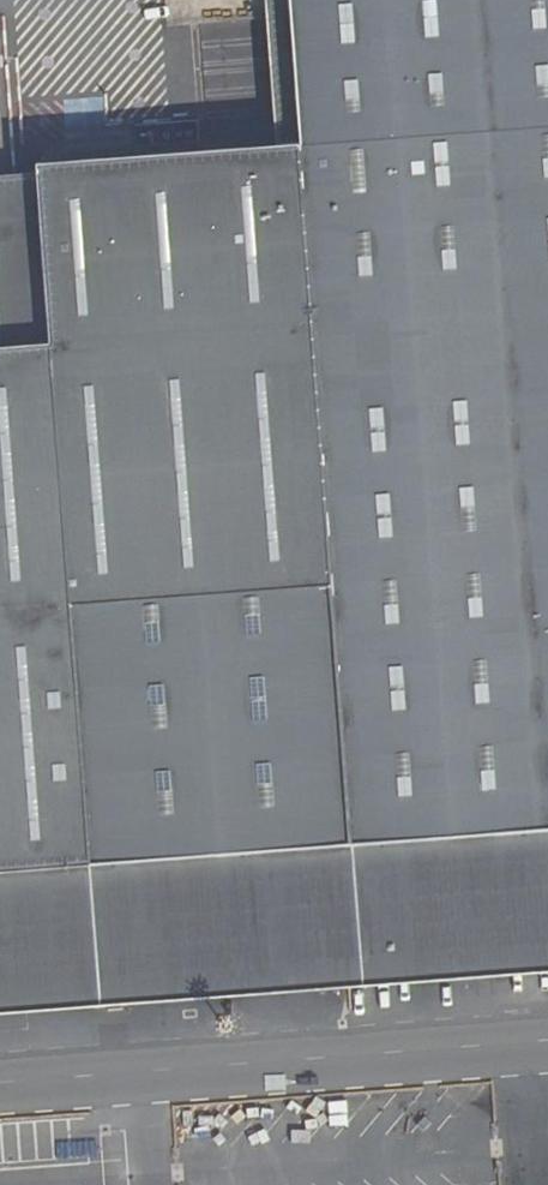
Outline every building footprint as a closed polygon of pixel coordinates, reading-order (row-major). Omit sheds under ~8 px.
[(0,220),(0,995),(176,982),(547,952),(547,0),(263,0),(272,146),(88,160),(37,163),(42,217),(0,220)]
